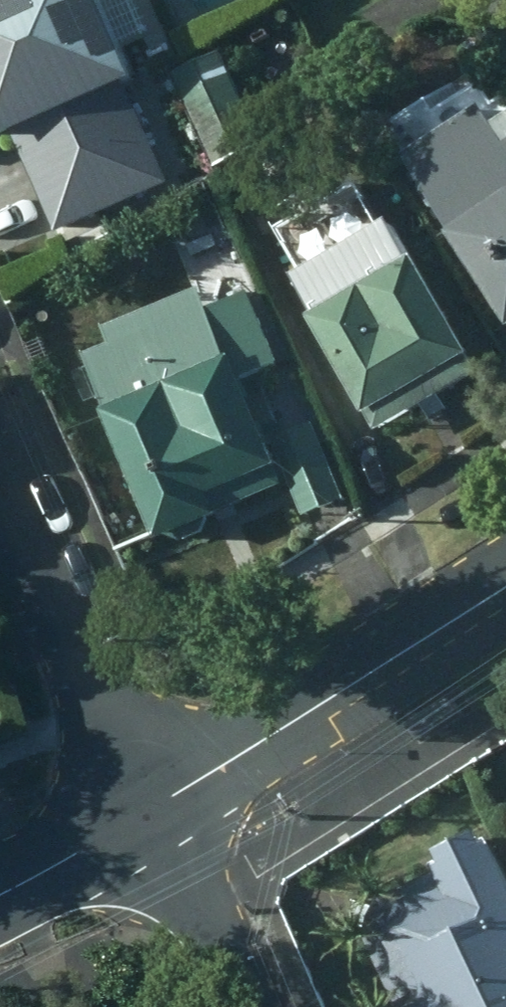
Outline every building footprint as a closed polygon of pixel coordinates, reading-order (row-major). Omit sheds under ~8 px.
[(24,130),(69,232),(186,181),(143,82),(164,72),(132,0),(0,0),(0,141),(24,130)] [(233,50),(180,71),(223,167),(275,144),(233,50)] [(505,290),(505,116),(499,104),(422,150),(505,290)] [(319,271),(312,276),(393,418),(489,363),(408,222),(389,233),(380,218),(347,237),(339,224),(304,244),(319,271)] [(85,356),(105,411),(156,546),(218,520),(216,513),(277,489),(271,472),(280,468),(246,380),(278,367),(250,294),(206,311),(198,290),(98,330),(106,349),(85,356)] [(332,422),(296,434),(317,504),(354,492),(332,422)] [(0,693),(0,737),(13,734),(2,692),(0,693)] [(468,831),(459,836),(454,825),(416,844),(423,857),(416,861),(420,867),(363,896),(351,912),(352,934),(381,997),(375,1000),(379,1006),(505,1006),(505,908),(468,831)]
